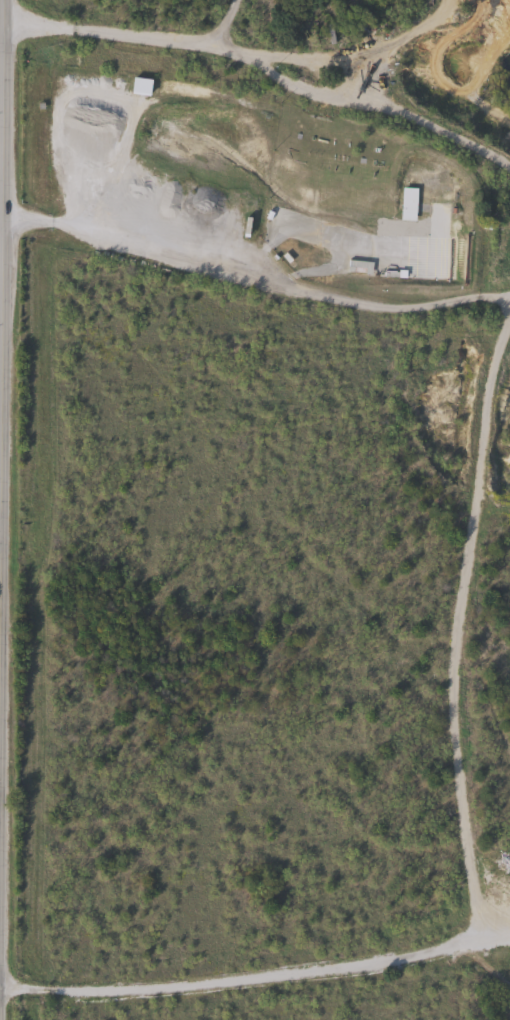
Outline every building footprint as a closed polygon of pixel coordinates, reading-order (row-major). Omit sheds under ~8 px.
[(277,222),(280,210),(269,207),(266,220),(277,222)] [(346,273),(369,273),(369,262),(346,262),(346,273)]
